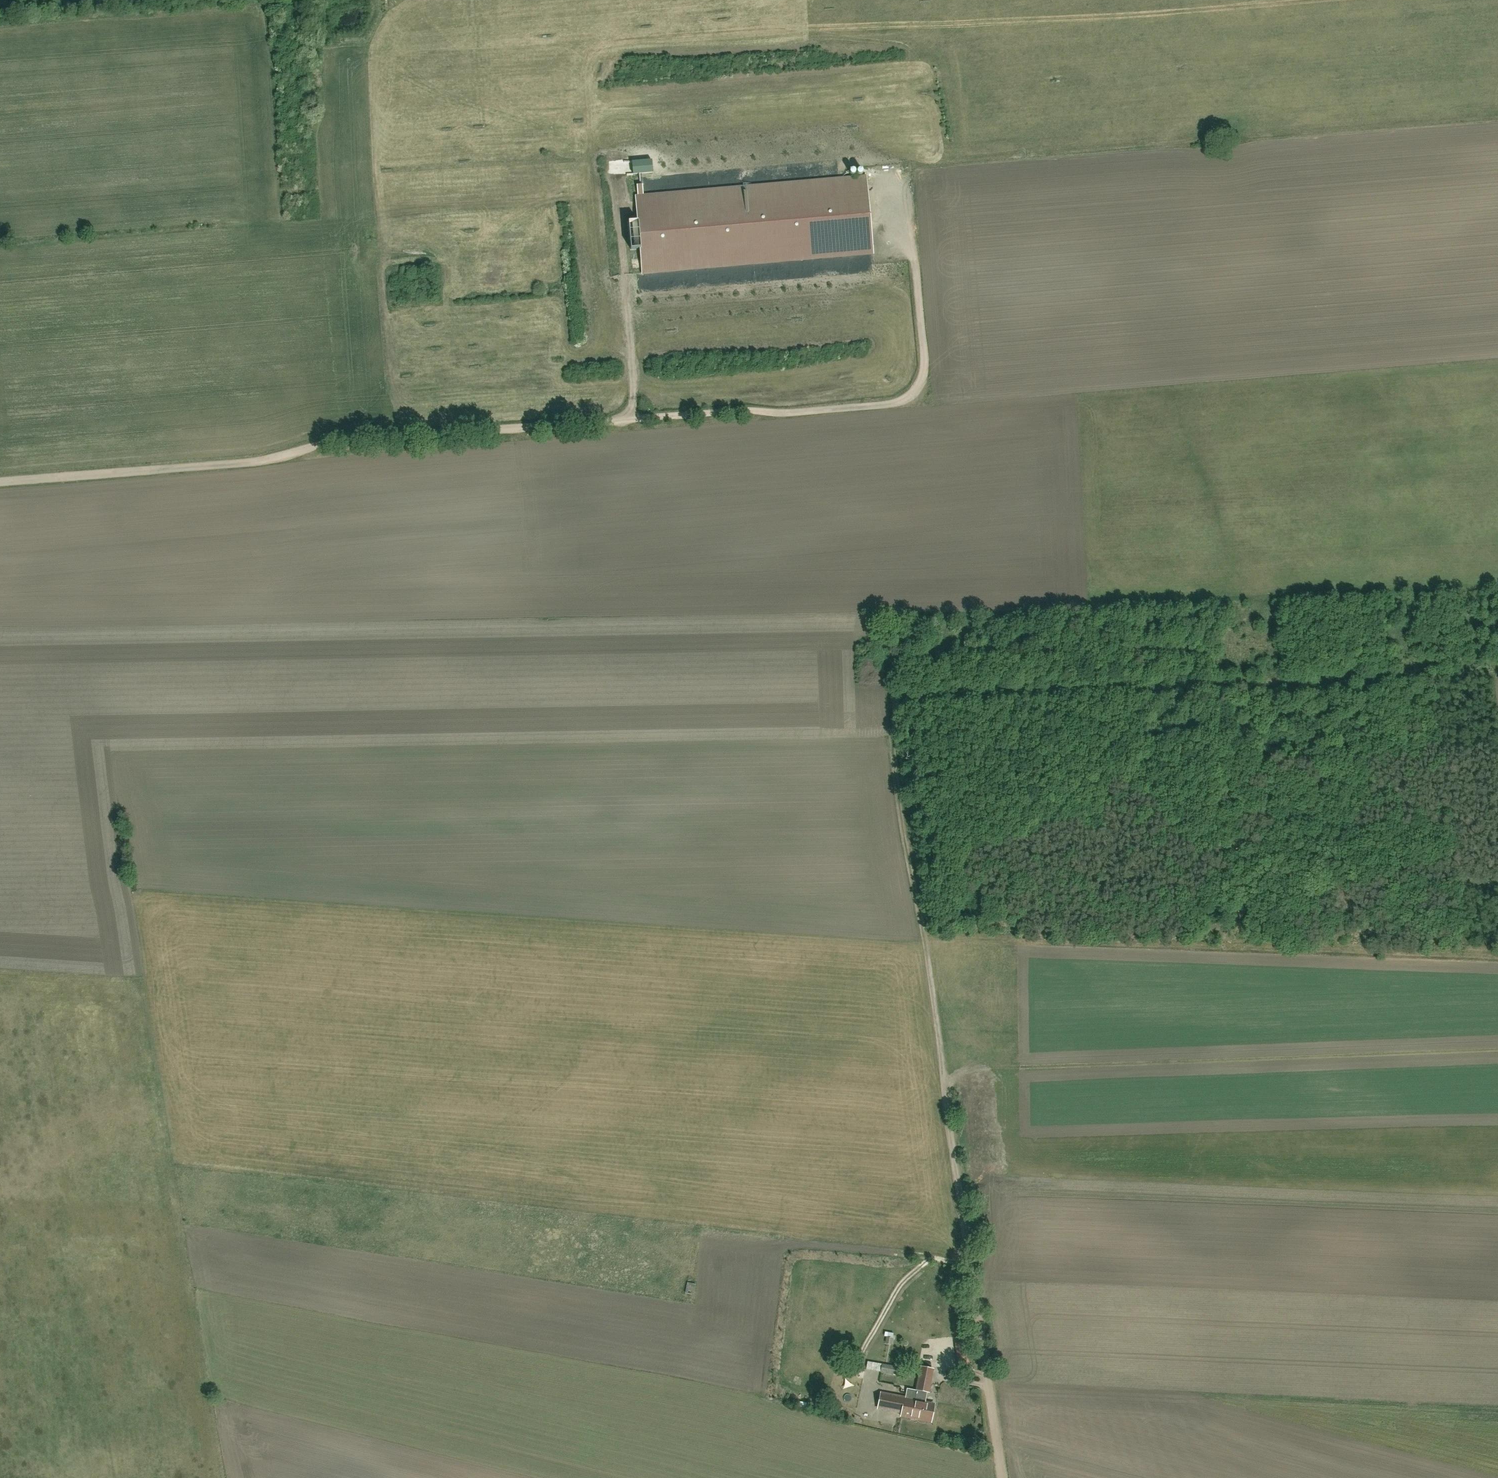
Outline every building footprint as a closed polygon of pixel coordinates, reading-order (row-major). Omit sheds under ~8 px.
[(655,173),(654,160),(634,161),(635,174),(655,173)] [(642,273),(874,253),(867,176),(636,196),(639,222),(629,223),(631,249),(640,248),(642,273)] [(639,195),(646,194),(645,184),(638,185),(639,195)] [(967,1354),(966,1347),(956,1349),(957,1356),(967,1354)] [(897,1369),(882,1366),(881,1373),(896,1376),(897,1369)] [(912,1418),(918,1419),(918,1421),(931,1423),(934,1406),(921,1404),(923,1398),(925,1398),(927,1392),(929,1392),(933,1369),(921,1367),(914,1404),(905,1402),(906,1399),(881,1394),(878,1410),(902,1414),(901,1417),(912,1419),(912,1418)]
